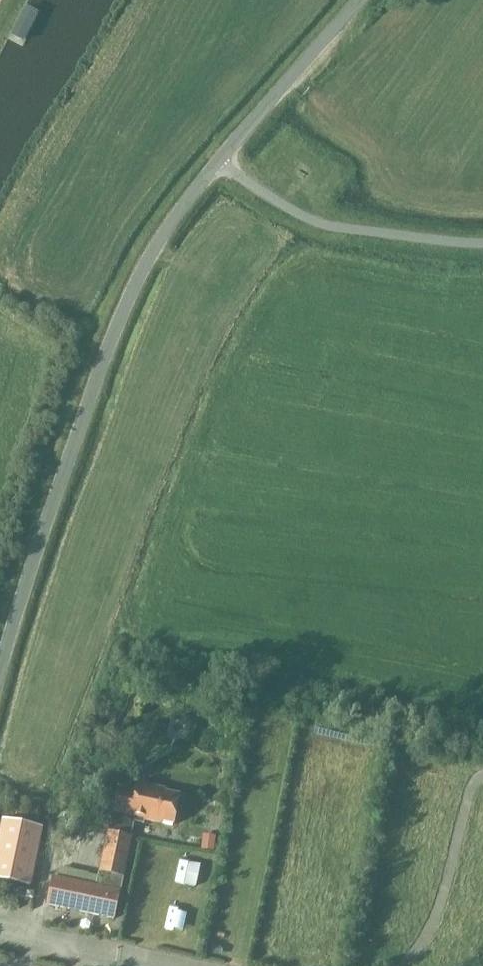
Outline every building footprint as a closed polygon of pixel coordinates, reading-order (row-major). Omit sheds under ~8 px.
[(45,906),(114,920),(133,822),(142,824),(143,819),(173,825),(180,794),(164,791),(164,788),(136,783),(134,792),(115,788),(97,877),(60,870),(58,879),(51,877),(45,906)] [(0,828),(0,880),(29,887),(41,827),(2,819),(0,828)] [(202,841),(201,849),(213,850),(214,842),(202,841)]
